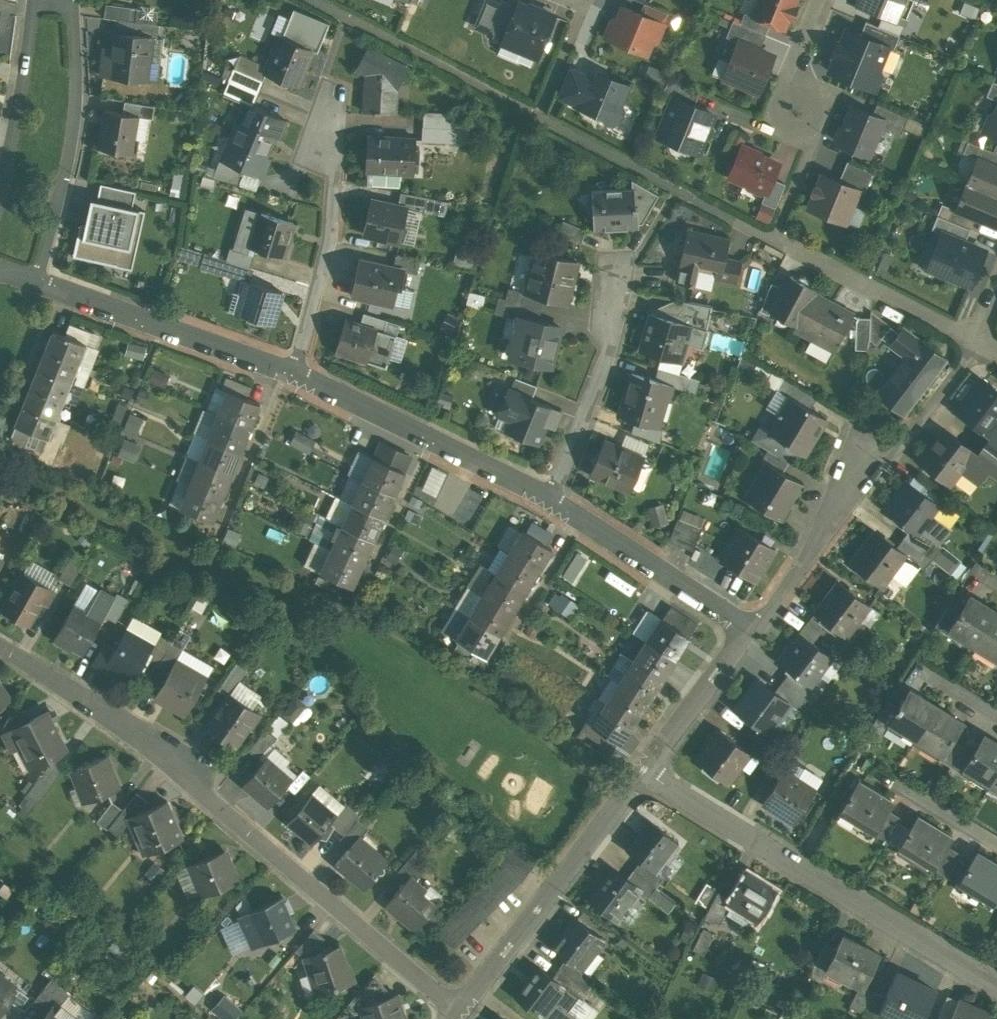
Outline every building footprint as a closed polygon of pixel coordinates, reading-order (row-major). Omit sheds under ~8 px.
[(492,0),(485,0),(474,25),(488,31),(491,37),(537,56),(539,52),(545,49),(548,41),(546,35),(554,15),(538,8),(537,11),(519,3),(516,10),(492,0)] [(752,16),(770,23),(784,29),(789,18),(792,19),(797,6),(794,5),(797,0),(758,0),(752,16)] [(849,0),(903,23),(913,0),(849,0)] [(141,7),(107,3),(105,17),(116,18),(139,21),(141,7)] [(660,22),(623,6),(618,18),(612,20),(614,27),(610,38),(647,53),(651,42),(658,39),(655,33),(660,22)] [(752,16),(744,13),(740,24),(766,34),(770,23),(752,16)] [(139,21),(116,18),(115,32),(132,34),(132,33),(150,35),(150,36),(156,37),(157,23),(139,21)] [(740,24),(733,21),(726,36),(738,41),(739,40),(760,49),(766,34),(740,24)] [(899,35),(866,21),(860,35),(888,46),(887,48),(893,50),(899,35)] [(860,35),(847,29),(841,43),(838,42),(832,56),(835,57),(830,71),(865,86),(871,71),(879,68),(887,48),(888,46),(860,35)] [(150,35),(132,33),(132,34),(115,32),(112,55),(104,54),(102,74),(139,78),(141,63),(147,63),(150,36),(150,35)] [(280,36),(263,73),(296,87),(312,50),(280,36)] [(760,49),(739,40),(738,41),(730,61),(730,62),(739,66),(732,81),(758,92),(765,76),(771,73),(769,67),(774,55),(760,49)] [(407,70),(366,48),(356,68),(368,74),(367,95),(366,95),(365,112),(375,112),(375,113),(390,114),(392,82),(400,83),(407,70)] [(730,61),(719,57),(712,73),(732,81),(739,66),(730,62),(730,61)] [(879,68),(871,71),(865,86),(876,90),(882,75),(879,68)] [(263,82),(234,69),(229,81),(258,93),(263,82)] [(587,77),(570,70),(560,95),(576,102),(587,77)] [(627,86),(598,74),(595,81),(587,77),(576,102),(576,103),(603,114),(605,119),(612,122),(617,120),(622,109),(620,104),(627,86)] [(699,93),(668,80),(662,95),(673,99),(674,98),(694,106),(699,93)] [(258,93),(229,81),(222,94),(247,105),(247,103),(253,105),(258,93)] [(993,81),(987,96),(996,100),(996,83),(993,81)] [(694,106),(674,98),(673,99),(658,134),(677,142),(677,143),(699,152),(704,138),(709,136),(712,129),(710,124),(714,114),(694,106)] [(153,106),(124,101),(122,111),(138,114),(137,115),(151,117),(153,106)] [(253,105),(247,103),(247,105),(235,133),(269,146),(273,136),(277,137),(285,119),(253,105)] [(908,117),(877,104),(872,115),(883,120),(881,125),(901,133),(908,117)] [(872,115),(852,107),(843,127),(838,129),(835,136),(837,142),(850,147),(852,152),(860,155),(865,153),(869,155),(881,125),(883,120),(872,115)] [(122,111),(104,108),(97,147),(131,153),(137,115),(138,114),(122,111)] [(996,113),(989,115),(992,122),(987,133),(996,137),(996,110),(996,113)] [(456,115),(424,113),(423,127),(455,129),(456,115)] [(455,129),(423,127),(422,141),(454,142),(455,129)] [(269,146),(235,133),(224,160),(224,161),(245,170),(261,176),(268,158),(265,156),(269,146)] [(414,140),(369,137),(369,136),(368,136),(366,171),(367,171),(367,170),(413,172),(412,173),(414,173),(415,138),(414,138),(414,140)] [(968,141),(963,152),(977,158),(978,158),(996,166),(996,165),(996,153),(968,141)] [(779,163),(742,147),(730,177),(765,192),(767,192),(772,178),(779,163)] [(245,170),(224,161),(224,160),(219,158),(212,177),(240,185),(245,170)] [(978,158),(977,158),(967,184),(996,197),(996,166),(978,158)] [(873,172),(847,161),(839,181),(858,190),(858,191),(864,193),(873,172)] [(833,179),(822,175),(818,185),(833,179)] [(772,178),(767,192),(765,192),(761,201),(775,207),(785,183),(772,178)] [(839,181),(833,179),(818,185),(814,187),(812,191),(814,195),(809,207),(840,220),(842,215),(849,213),(858,191),(858,190),(839,181)] [(101,184),(98,200),(133,208),(136,192),(101,184)] [(967,184),(956,210),(975,218),(996,227),(996,226),(996,197),(967,184)] [(646,187),(632,188),(633,206),(636,206),(637,209),(647,209),(646,187)] [(632,188),(591,190),(594,229),(636,227),(635,209),(637,209),(636,206),(633,206),(632,188)] [(428,197),(400,192),(398,206),(408,208),(408,209),(425,213),(428,197)] [(132,269),(145,211),(133,208),(98,200),(92,199),(86,226),(80,225),(74,256),(132,269)] [(398,206),(371,200),(366,221),(368,221),(365,234),(400,242),(408,209),(408,208),(398,206)] [(956,210),(942,204),(937,215),(970,229),(975,218),(956,210)] [(294,223),(261,213),(250,247),(283,257),(294,223)] [(970,229),(937,215),(932,226),(947,232),(966,240),(970,229)] [(585,231),(563,221),(557,234),(579,244),(585,231)] [(728,240),(686,231),(678,266),(680,266),(676,282),(694,285),(698,265),(716,269),(714,279),(724,281),(728,259),(724,258),(728,240)] [(966,240),(947,232),(931,270),(971,287),(988,249),(966,240)] [(203,253),(181,246),(176,260),(199,267),(203,253)] [(254,255),(230,248),(226,260),(250,267),(254,255)] [(577,259),(535,248),(525,291),(524,292),(544,297),(560,301),(564,286),(570,287),(577,259)] [(226,260),(203,253),(199,267),(243,281),(245,281),(246,280),(250,267),(226,260)] [(419,261),(396,256),(393,267),(405,270),(405,271),(416,274),(419,261)] [(393,267),(359,259),(354,277),(357,277),(353,295),(370,298),(394,303),(398,287),(401,287),(405,271),(405,270),(393,267)] [(740,262),(728,259),(724,281),(735,284),(740,262)] [(788,277),(786,278),(781,287),(781,288),(771,313),(795,326),(812,293),(813,293),(814,291),(812,287),(807,284),(808,282),(807,280),(805,278),(803,276),(801,276),(798,277),(796,278),(793,277),(790,276),(788,277)] [(283,292),(246,280),(245,281),(243,281),(233,312),(273,324),(283,292)] [(781,287),(770,283),(759,311),(768,315),(769,312),(771,313),(781,288),(781,287)] [(544,297),(524,292),(525,291),(520,290),(517,303),(541,309),(544,297)] [(795,326),(794,329),(834,350),(853,314),(813,293),(812,293),(795,326)] [(710,306),(686,301),(684,313),(694,315),(707,318),(708,318),(710,306)] [(541,309),(517,303),(513,316),(525,319),(525,317),(538,321),(541,309)] [(705,329),(691,325),(694,315),(684,313),(683,315),(658,307),(656,314),(651,313),(640,349),(660,355),(677,360),(682,342),(701,347),(706,329),(705,329)] [(890,325),(870,311),(870,317),(869,340),(876,345),(890,325)] [(389,320),(366,313),(363,324),(378,329),(385,331),(389,320)] [(707,318),(694,315),(691,325),(705,329),(707,318)] [(538,321),(525,317),(525,319),(520,339),(513,337),(509,356),(550,366),(560,326),(538,321)] [(870,317),(858,317),(856,321),(855,350),(866,351),(869,340),(870,317)] [(363,324),(346,319),(335,351),(368,361),(378,329),(363,324)] [(89,331),(68,323),(63,335),(84,343),(89,331)] [(944,360),(903,328),(891,345),(907,357),(879,395),(904,413),(944,360)] [(385,331),(378,329),(368,361),(385,367),(396,335),(385,331)] [(63,335),(53,331),(45,349),(77,361),(84,343),(63,335)] [(77,361),(45,349),(38,367),(69,380),(77,361)] [(677,360),(660,355),(657,368),(679,374),(679,373),(678,373),(681,362),(677,360)] [(69,380),(38,367),(30,385),(62,398),(69,380)] [(679,374),(657,368),(653,379),(671,385),(671,386),(678,389),(682,375),(679,374)] [(783,378),(772,371),(765,383),(776,389),(783,378)] [(653,379),(631,373),(619,415),(635,420),(637,412),(659,419),(665,398),(667,399),(671,386),(671,385),(653,379)] [(251,386),(227,377),(223,388),(228,390),(246,398),(251,386)] [(536,385),(515,377),(510,389),(509,390),(520,394),(531,398),(536,385)] [(816,398),(783,378),(776,389),(789,397),(790,397),(810,409),(816,398)] [(958,411),(987,433),(996,421),(996,393),(981,381),(958,411)] [(62,398),(30,385),(23,403),(54,416),(62,398)] [(223,388),(217,385),(207,409),(219,414),(228,390),(223,388)] [(509,389),(499,412),(510,417),(520,394),(509,390),(510,389),(509,389)] [(246,398),(228,390),(219,414),(251,426),(260,403),(246,398)] [(531,398),(520,394),(510,417),(505,430),(537,443),(545,424),(554,427),(561,410),(531,398)] [(769,431),(769,432),(784,441),(782,443),(795,450),(803,455),(813,439),(808,436),(821,415),(810,409),(790,397),(789,397),(769,431)] [(54,416),(23,403),(15,423),(35,432),(46,436),(54,416)] [(138,432),(143,417),(131,412),(125,427),(138,432)] [(251,426),(219,414),(209,437),(241,450),(251,426)] [(987,433),(992,437),(994,433),(996,436),(996,421),(987,433)] [(35,432),(15,423),(10,437),(30,445),(35,432)] [(784,441),(769,432),(769,431),(761,426),(752,439),(768,449),(789,462),(795,450),(782,443),(784,441)] [(311,450),(316,437),(296,430),(291,444),(311,450)] [(973,453),(943,431),(920,461),(950,484),(962,467),(973,453)] [(46,436),(35,432),(30,445),(41,449),(46,436)] [(994,433),(992,437),(985,446),(996,455),(996,436),(994,433)] [(241,450),(209,437),(200,460),(231,473),(241,450)] [(643,457),(603,441),(589,475),(629,491),(643,457)] [(411,455),(382,442),(375,456),(404,470),(411,455)] [(985,446),(977,456),(976,458),(988,468),(996,474),(996,455),(985,446)] [(789,462),(768,449),(762,460),(765,462),(765,461),(782,472),(789,462)] [(973,453),(962,467),(979,480),(988,468),(976,458),(977,456),(973,453)] [(375,456),(374,456),(363,479),(395,493),(405,470),(404,470),(375,456)] [(231,473),(200,460),(190,483),(222,496),(231,473)] [(782,472),(765,461),(765,462),(744,497),(779,519),(801,483),(782,472)] [(423,488),(437,494),(447,470),(433,464),(423,488)] [(363,479),(352,474),(342,496),(353,501),(363,479)] [(395,493),(363,479),(353,501),(384,516),(395,493)] [(909,482),(899,495),(896,493),(884,509),(910,529),(916,533),(920,529),(938,504),(909,482)] [(222,496),(190,483),(180,506),(212,519),(222,496)] [(342,496),(339,496),(329,518),(342,524),(353,501),(342,496)] [(384,516),(353,501),(342,524),(373,539),(384,516)] [(647,507),(653,526),(669,521),(663,502),(647,507)] [(329,518),(322,515),(311,538),(323,543),(331,547),(342,524),(329,518)] [(700,527),(678,518),(669,541),(692,550),(700,527)] [(533,520),(526,533),(545,544),(552,532),(533,520)] [(373,539),(342,524),(331,547),(362,562),(373,539)] [(774,548),(738,525),(718,558),(754,581),(774,548)] [(934,540),(920,529),(916,533),(910,529),(903,539),(923,554),(933,541),(934,540)] [(896,547),(875,530),(851,562),(881,585),(892,571),(905,554),(906,554),(896,547)] [(526,533),(522,531),(510,552),(539,570),(552,549),(526,533)] [(923,554),(903,539),(896,547),(906,554),(905,554),(918,565),(924,569),(931,560),(931,559),(923,554)] [(933,541),(923,554),(931,559),(941,546),(933,541)] [(323,543),(312,565),(321,569),(331,547),(323,543)] [(362,562),(331,547),(321,569),(352,584),(362,562)] [(539,570),(510,552),(496,574),(526,591),(539,570)] [(918,565),(905,554),(892,571),(906,582),(918,565)] [(71,557),(59,578),(71,584),(83,564),(71,557)] [(56,592),(24,573),(2,611),(28,626),(41,603),(48,607),(56,592)] [(526,591),(496,574),(484,594),(513,612),(526,591)] [(838,581),(814,612),(845,636),(846,635),(869,605),(838,581)] [(567,613),(574,601),(555,590),(548,602),(567,613)] [(101,592),(88,615),(73,606),(53,640),(64,646),(66,643),(84,654),(105,618),(103,617),(113,599),(101,592)] [(113,599),(103,617),(105,618),(115,624),(128,601),(116,594),(113,599)] [(513,612),(484,594),(471,615),(500,633),(513,612)] [(996,612),(970,596),(971,595),(970,594),(959,611),(948,629),(950,630),(951,628),(977,644),(996,612)] [(697,622),(672,605),(663,620),(688,636),(697,622)] [(948,605),(935,626),(947,634),(950,630),(948,629),(959,611),(948,605)] [(845,636),(814,612),(806,623),(843,651),(852,640),(846,635),(845,636)] [(996,612),(977,644),(996,656),(996,613),(996,612)] [(500,633),(471,615),(457,638),(464,642),(481,653),(487,656),(500,633)] [(663,620),(661,619),(648,639),(676,658),(689,637),(663,620)] [(160,636),(132,620),(123,636),(151,652),(160,636)] [(831,656),(803,634),(793,648),(790,645),(778,660),(790,670),(809,684),(810,684),(831,656)] [(151,652),(123,636),(114,651),(104,670),(115,676),(119,670),(135,680),(146,661),(151,652)] [(172,643),(160,636),(151,652),(146,661),(158,668),(171,645),(172,643)] [(676,658),(648,639),(634,660),(663,678),(676,658)] [(481,653),(464,642),(458,655),(475,665),(481,653)] [(104,645),(93,664),(104,670),(114,651),(104,645)] [(171,645),(158,668),(168,674),(173,665),(174,665),(182,652),(171,645)] [(663,678),(634,660),(621,681),(649,700),(663,678)] [(236,664),(218,690),(228,696),(230,693),(230,694),(247,671),(236,664)] [(174,665),(173,665),(168,674),(155,697),(185,715),(204,683),(174,665)] [(809,684),(790,670),(782,681),(802,696),(810,702),(819,691),(810,684),(809,684)] [(775,690),(760,679),(736,709),(766,732),(789,703),(789,702),(775,690)] [(649,700),(621,681),(607,702),(636,721),(649,700)] [(802,696),(782,681),(775,690),(789,702),(789,703),(795,707),(802,696)] [(11,699),(0,683),(0,707),(11,699)] [(935,707),(908,690),(899,706),(889,722),(891,723),(916,738),(935,707)] [(228,696),(206,727),(235,748),(249,727),(251,729),(260,715),(230,694),(230,693),(228,696)] [(888,700),(875,720),(888,728),(891,723),(889,722),(899,706),(888,700)] [(636,721),(607,702),(593,724),(622,742),(636,721)] [(963,724),(935,707),(916,738),(943,754),(944,755),(953,740),(963,724)] [(23,709),(10,716),(5,723),(10,730),(29,720),(23,709)] [(29,720),(10,730),(29,767),(66,748),(46,711),(29,720)] [(278,716),(248,751),(258,759),(287,724),(278,716)] [(750,752),(721,730),(698,760),(727,782),(750,752)] [(983,735),(973,752),(964,768),(965,768),(991,784),(996,774),(996,743),(983,735)] [(963,746),(953,740),(944,755),(943,754),(940,760),(950,766),(963,746)] [(973,752),(963,746),(950,766),(962,773),(965,768),(964,768),(973,752)] [(107,756),(71,770),(83,800),(119,786),(107,756)] [(292,781),(265,758),(243,784),(270,807),(292,781)] [(777,758),(764,778),(774,784),(784,770),(787,764),(777,758)] [(54,759),(42,775),(41,774),(35,781),(46,789),(64,766),(54,759)] [(805,768),(791,759),(787,764),(784,770),(797,779),(805,768)] [(797,779),(784,770),(774,784),(763,801),(795,822),(815,791),(797,779)] [(893,801),(858,780),(840,811),(875,832),(886,814),(893,801)] [(46,789),(35,781),(26,794),(37,802),(46,789)] [(123,807),(121,810),(128,815),(142,809),(141,806),(146,799),(136,790),(123,807)] [(337,815),(312,794),(288,823),(314,844),(319,838),(326,841),(334,826),(331,824),(338,816),(337,815)] [(113,799),(97,819),(107,827),(108,825),(121,810),(123,807),(113,799)] [(142,809),(128,815),(129,818),(144,853),(182,837),(166,799),(142,809)] [(360,817),(346,805),(337,815),(338,816),(331,824),(334,826),(344,834),(357,819),(360,817)] [(121,810),(108,825),(118,833),(129,818),(128,815),(121,810)] [(899,822),(886,814),(875,832),(888,840),(899,822)] [(953,837),(918,816),(899,847),(934,868),(945,849),(953,837)] [(344,834),(339,840),(348,848),(355,840),(356,841),(367,828),(357,819),(344,834)] [(651,822),(628,851),(641,861),(652,869),(653,868),(664,853),(669,856),(679,843),(651,822)] [(356,841),(355,840),(348,848),(336,863),(365,888),(378,873),(377,872),(383,864),(356,841)] [(504,864),(454,914),(439,932),(453,947),(522,880),(522,881),(536,862),(514,844),(499,859),(504,864)] [(225,848),(193,861),(206,893),(238,880),(225,848)] [(959,858),(945,849),(934,868),(948,876),(959,858)] [(976,851),(957,882),(993,903),(996,896),(996,863),(976,851)] [(411,855),(395,874),(405,883),(410,877),(411,878),(422,865),(411,855)] [(652,869),(641,861),(633,869),(657,887),(664,877),(653,868),(652,869)] [(657,887),(633,869),(627,880),(641,891),(644,893),(644,894),(668,913),(676,902),(657,887)] [(627,880),(614,870),(591,900),(618,921),(631,903),(641,891),(627,880)] [(775,891),(747,874),(732,898),(729,902),(731,903),(750,914),(758,919),(775,891)] [(411,878),(410,877),(405,883),(385,906),(413,930),(438,902),(411,878)] [(718,891),(705,916),(721,924),(726,913),(731,903),(729,902),(732,898),(718,891)] [(282,897),(241,916),(255,946),(296,928),(282,897)] [(631,903),(621,917),(631,925),(642,911),(631,903)] [(750,914),(731,903),(726,913),(744,924),(750,914)] [(577,920),(554,949),(567,959),(578,967),(578,966),(590,950),(594,954),(604,941),(577,920)] [(315,929),(297,950),(306,957),(322,952),(320,946),(326,938),(315,929)] [(704,929),(693,950),(704,956),(715,935),(704,929)] [(832,956),(825,970),(827,971),(859,987),(863,989),(864,986),(879,954),(842,935),(832,956)] [(306,957),(312,975),(313,977),(318,976),(324,994),(357,983),(351,965),(348,965),(341,945),(322,952),(306,957)] [(832,956),(820,951),(810,975),(822,980),(827,971),(825,970),(832,956)] [(578,967),(567,959),(560,968),(580,983),(588,989),(596,979),(578,966),(578,967)] [(540,968),(517,998),(543,1018),(543,1017),(556,1001),(551,997),(561,984),(553,978),(540,968)] [(580,983),(560,968),(553,978),(561,984),(573,994),(580,983)] [(698,983),(712,989),(717,978),(703,971),(698,983)] [(877,1012),(879,1012),(892,1018),(893,1018),(896,1014),(906,1018),(922,1018),(927,1010),(936,992),(897,972),(885,996),(877,1012)] [(10,998),(6,995),(15,984),(0,973),(0,1011),(10,998)] [(349,1005),(357,1013),(361,1012),(358,1006),(389,995),(375,973),(349,1005)] [(312,975),(303,978),(309,997),(318,994),(313,977),(312,975)] [(318,976),(313,977),(318,994),(319,995),(324,994),(318,976)] [(51,977),(32,1001),(45,1011),(51,1004),(52,1005),(56,1000),(65,988),(51,977)] [(551,997),(556,1001),(543,1017),(546,1018),(575,1018),(577,1017),(568,1011),(578,998),(573,994),(561,984),(551,997)] [(859,987),(850,1006),(864,1013),(874,991),(864,986),(863,989),(859,987)] [(874,991),(864,1013),(876,1018),(879,1012),(877,1012),(885,996),(874,991)] [(224,1018),(234,1018),(243,1010),(226,993),(212,1007),(224,1018)] [(358,1006),(361,1012),(363,1018),(403,1018),(394,993),(389,995),(358,1006)] [(56,1000),(52,1005),(69,1018),(80,1018),(56,1000)] [(990,1015),(958,1000),(949,1018),(988,1018),(990,1015)] [(51,1004),(45,1011),(39,1018),(69,1018),(52,1005),(51,1004)] [(927,1010),(922,1018),(936,1018),(938,1015),(927,1010)]
